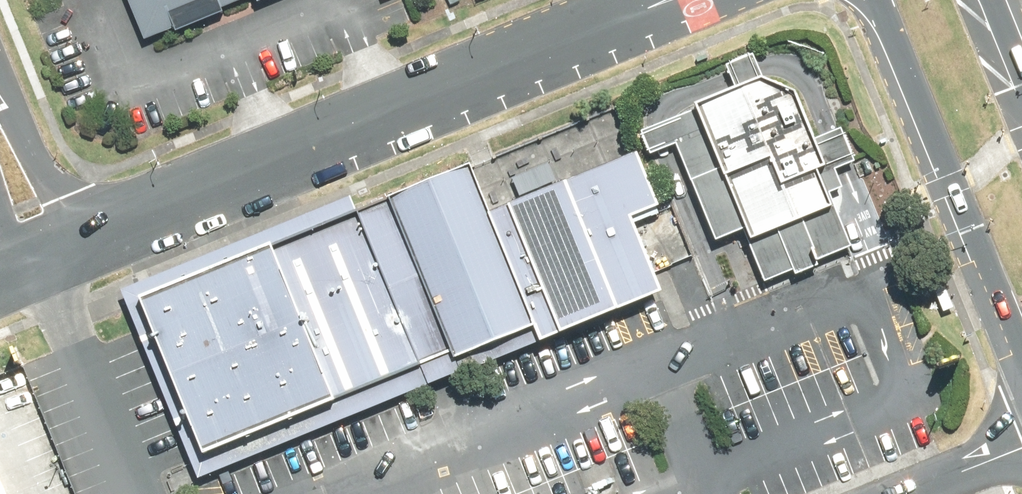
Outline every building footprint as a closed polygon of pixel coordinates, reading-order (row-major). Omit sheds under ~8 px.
[(150,28),(159,49),(276,0),(139,0),(150,28)] [(760,77),(694,103),(697,110),(671,120),(718,240),(742,230),(763,282),(858,245),(798,93),(760,77)] [(488,213),(534,321),(540,335),(660,286),(631,217),(661,205),(639,151),(488,213)] [(469,165),(360,211),(423,361),(456,347),(459,352),(534,321),(488,213),(469,165)] [(276,246),(360,211),(353,190),(121,285),(133,313),(200,475),(540,335),(534,321),(459,352),(456,347),(423,361),(339,396),(208,449),(146,300),(276,246)] [(276,246),(339,396),(423,361),(360,211),(276,246)] [(276,246),(146,300),(208,449),(339,396),(276,246)]
